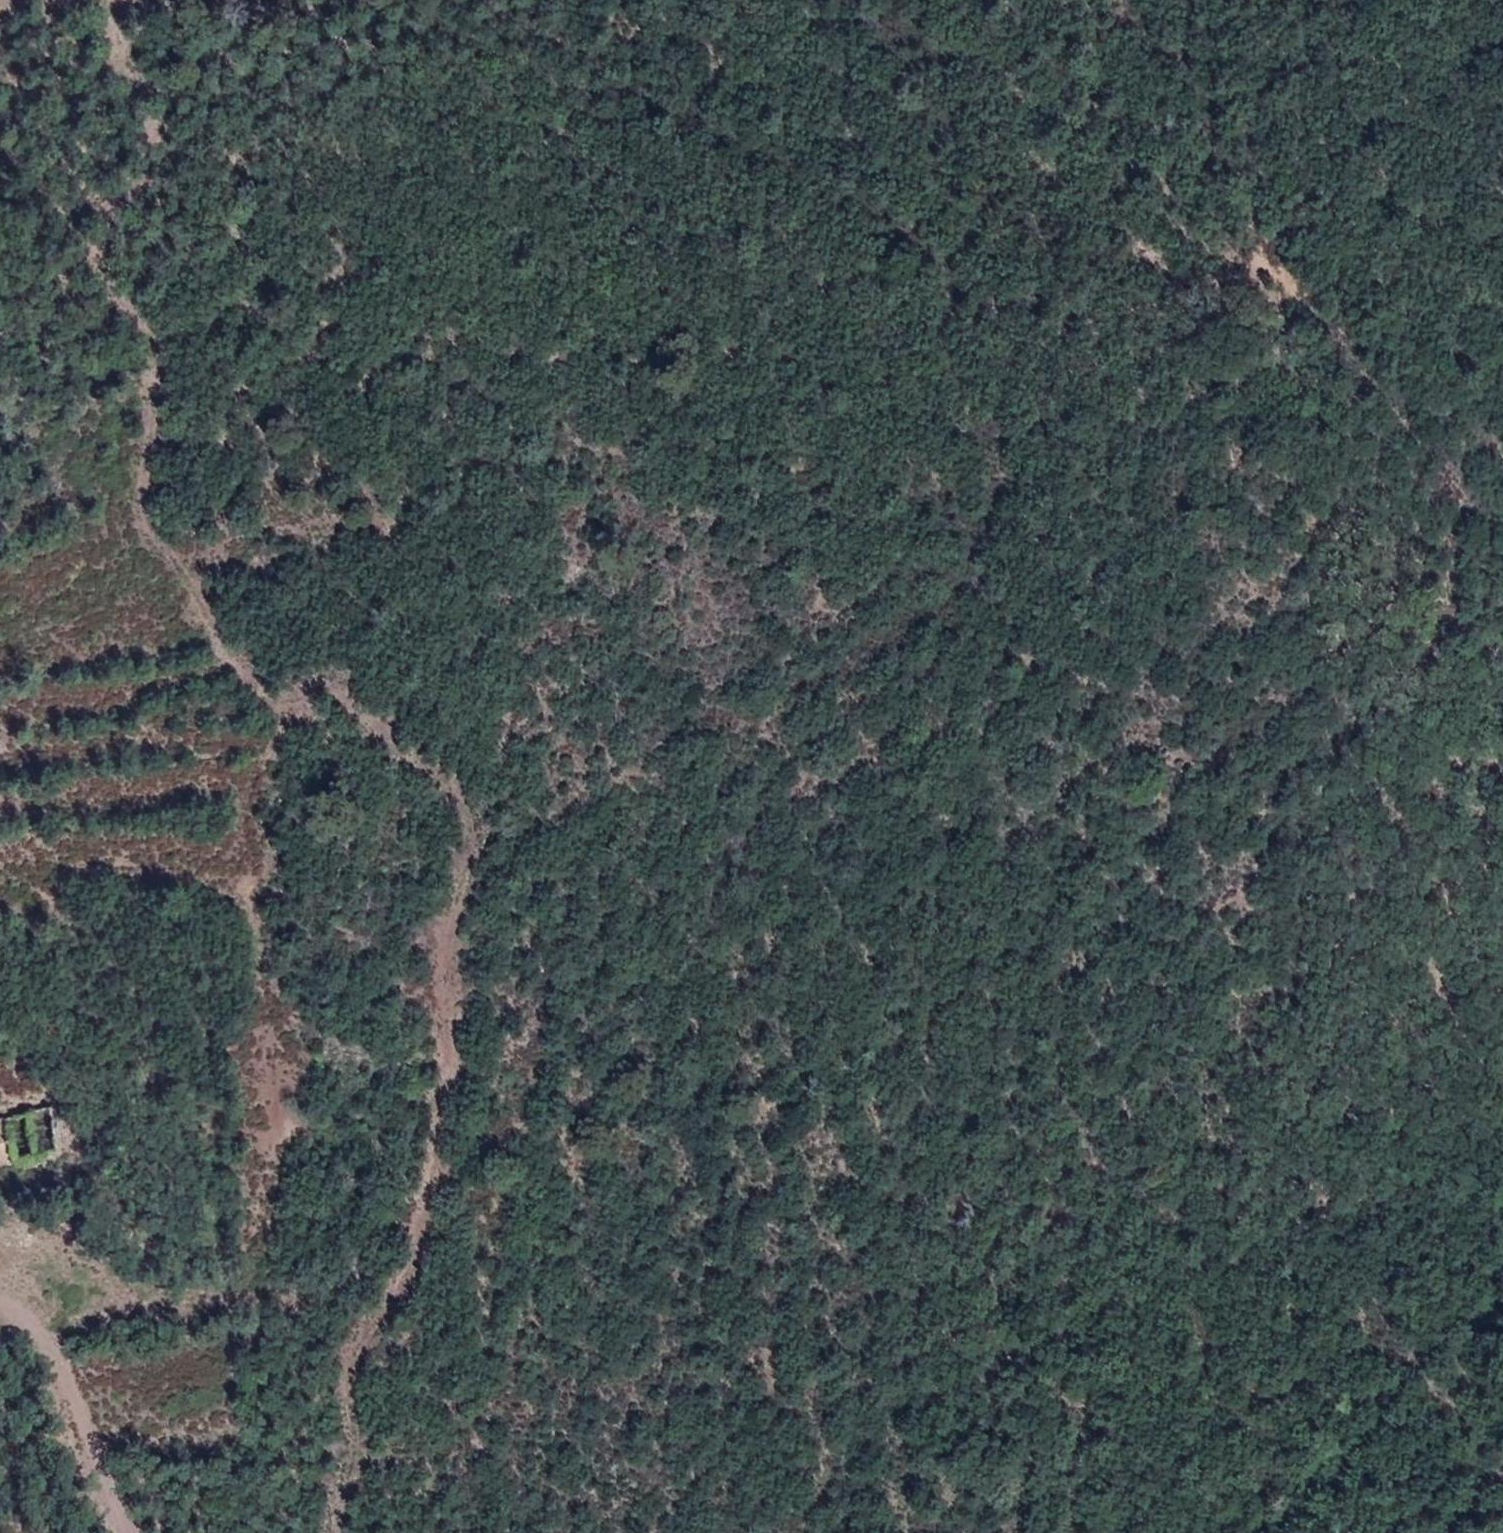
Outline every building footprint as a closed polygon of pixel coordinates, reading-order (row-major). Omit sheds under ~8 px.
[(0,1119),(0,1160),(8,1158),(3,1118),(0,1119)]
